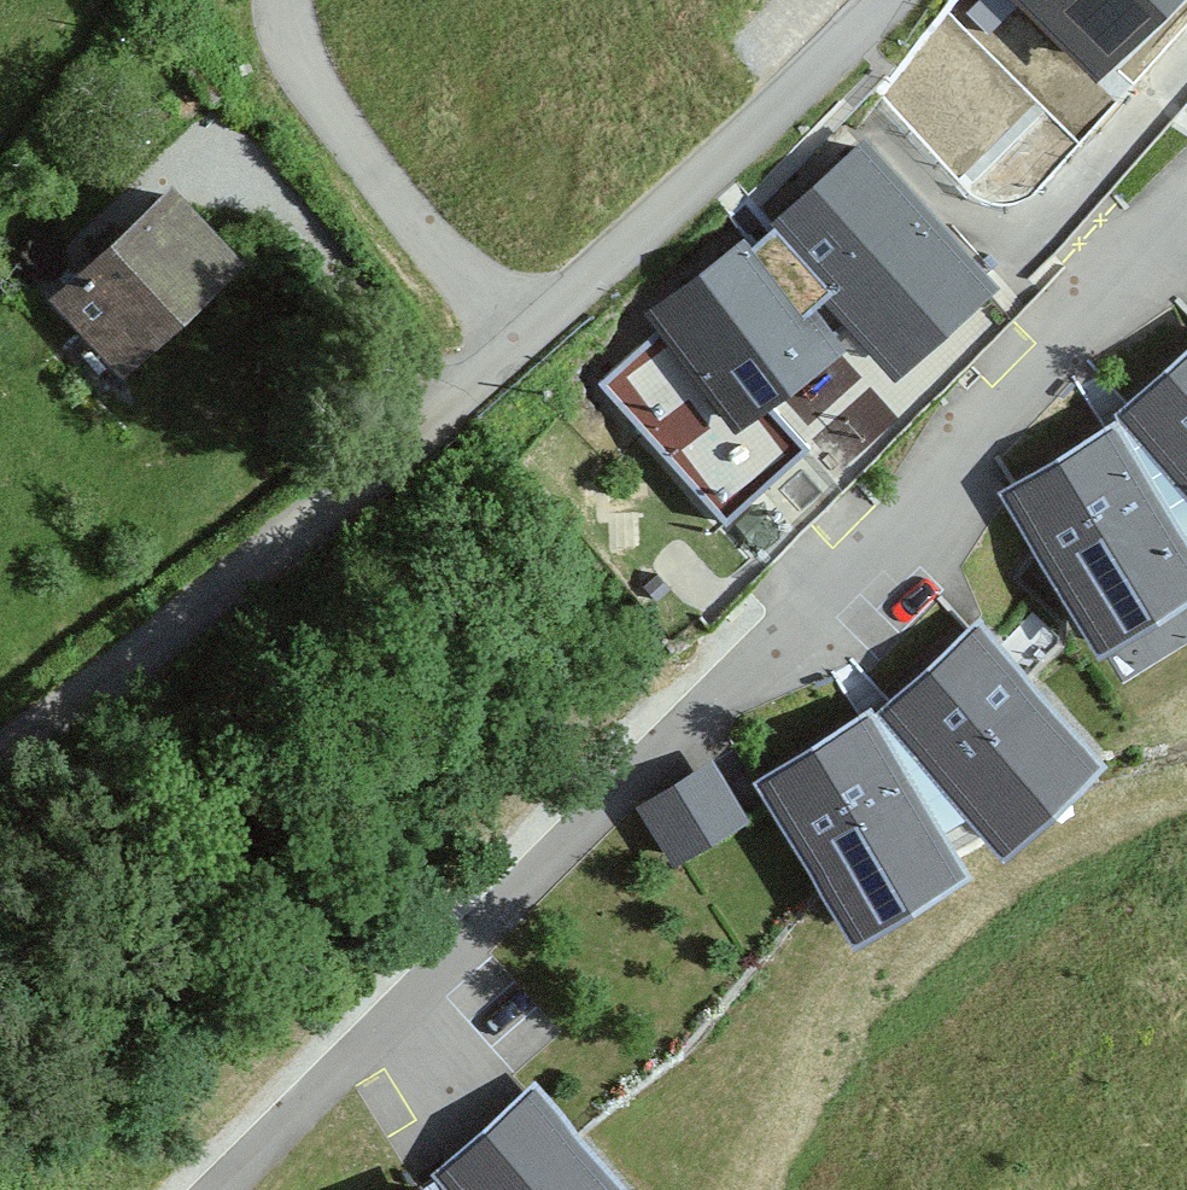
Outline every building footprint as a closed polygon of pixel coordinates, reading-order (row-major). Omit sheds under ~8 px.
[(1095,69),(1165,0),(1026,0),(1095,69)] [(746,236),(659,302),(669,319),(599,382),(726,523),(810,445),(762,391),(825,339),(857,314),(882,341),(965,265),(859,146),(777,225),(754,244),(746,236)] [(179,168),(47,290),(134,384),(267,262),(179,168)] [(1127,404),(1186,474),(1186,353),(1127,404)] [(1013,486),(1098,623),(1186,567),(1186,556),(1107,426),(1013,486)] [(970,629),(888,700),(997,823),(1078,747),(970,629)] [(861,714),(766,770),(852,906),(946,856),(861,714)] [(744,819),(713,766),(642,808),(673,861),(744,819)] [(537,1094),(441,1174),(433,1189),(624,1189),(537,1094)]
